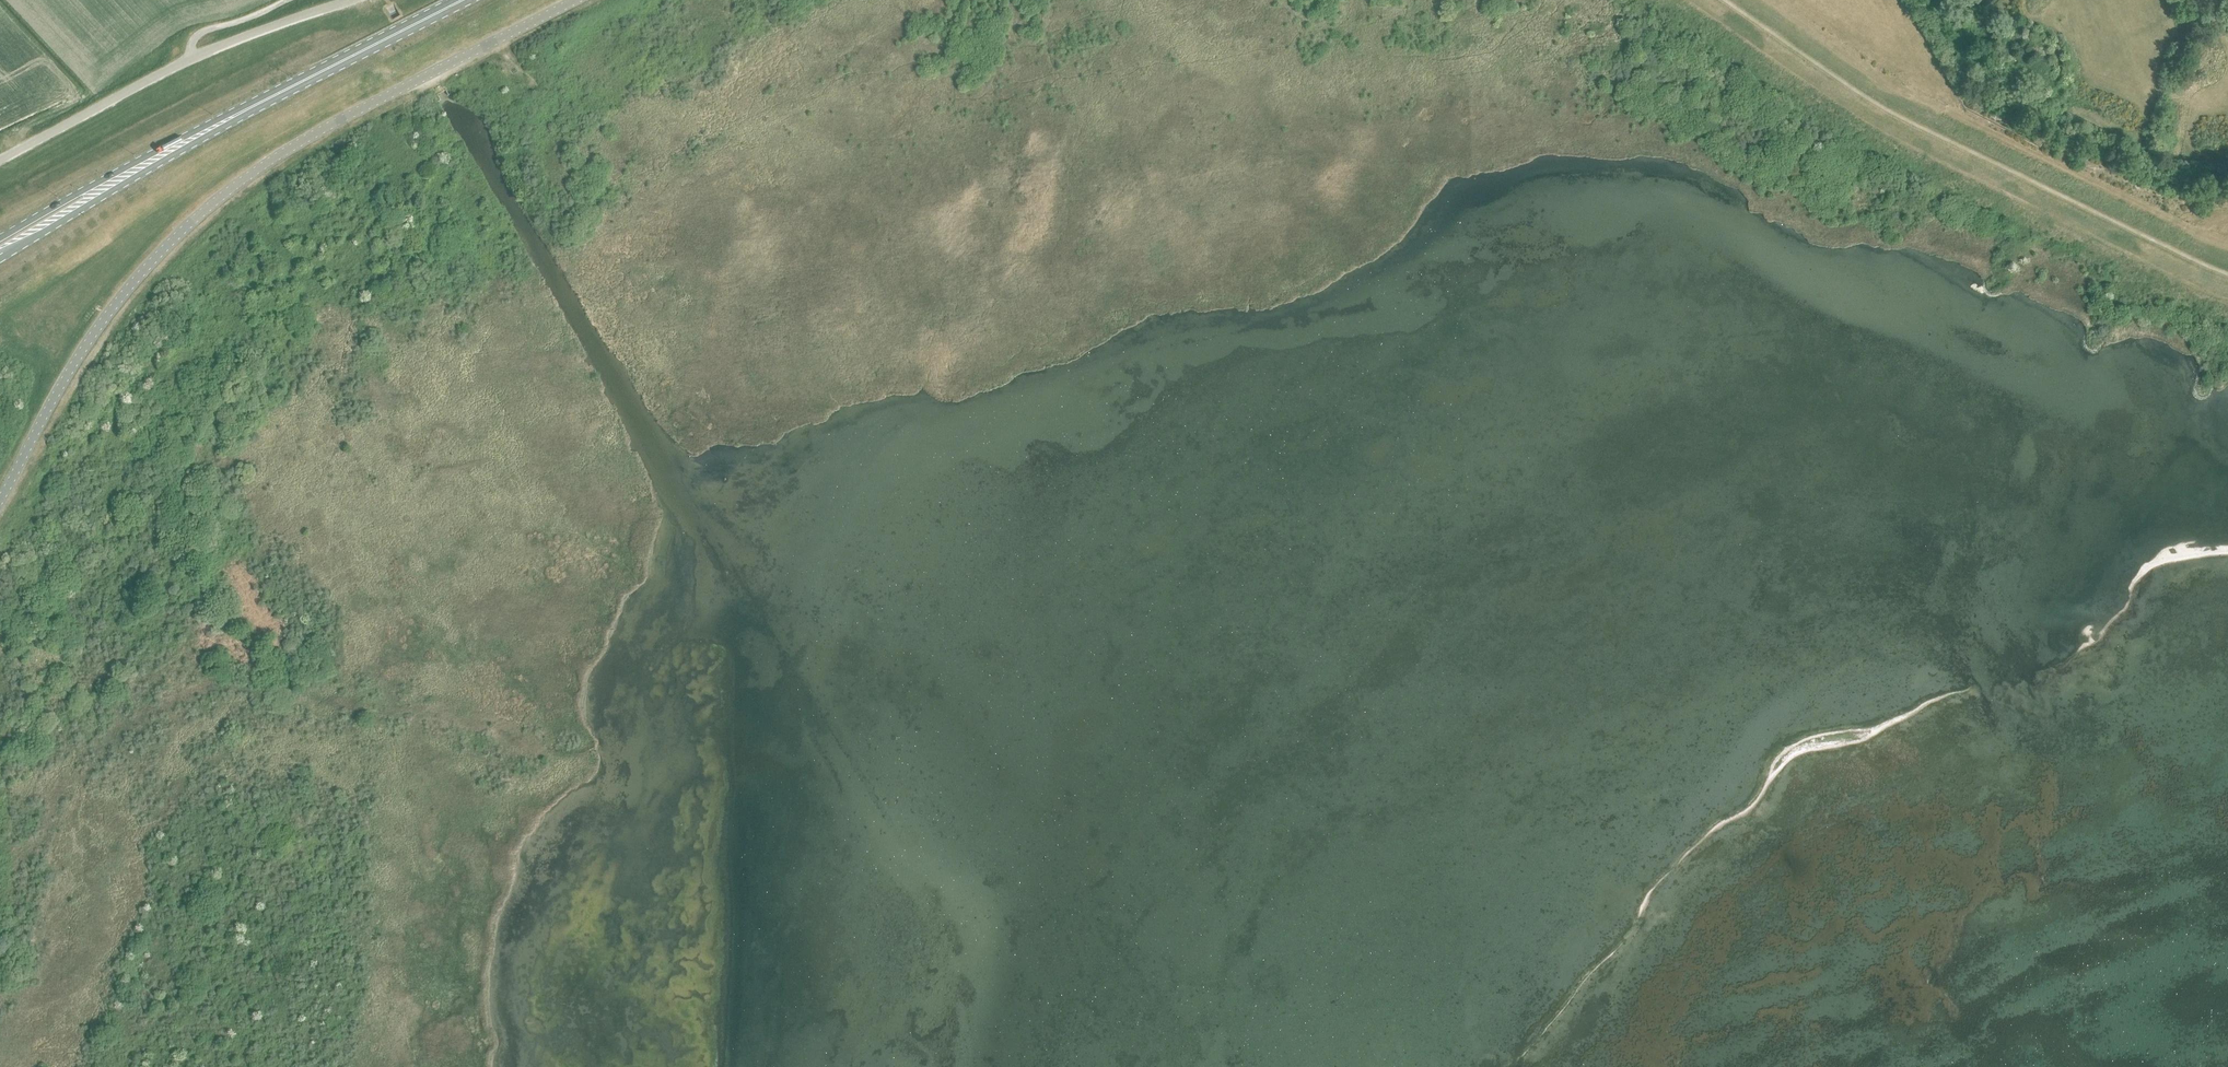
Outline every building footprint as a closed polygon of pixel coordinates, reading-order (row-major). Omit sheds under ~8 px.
[(442,92),(437,95),(440,100),(437,102),(437,103),(440,101),(441,100),(438,96),(442,93),(445,92),(448,96),(449,96),(453,93),(453,92),(448,95),(446,90),(442,92)]
